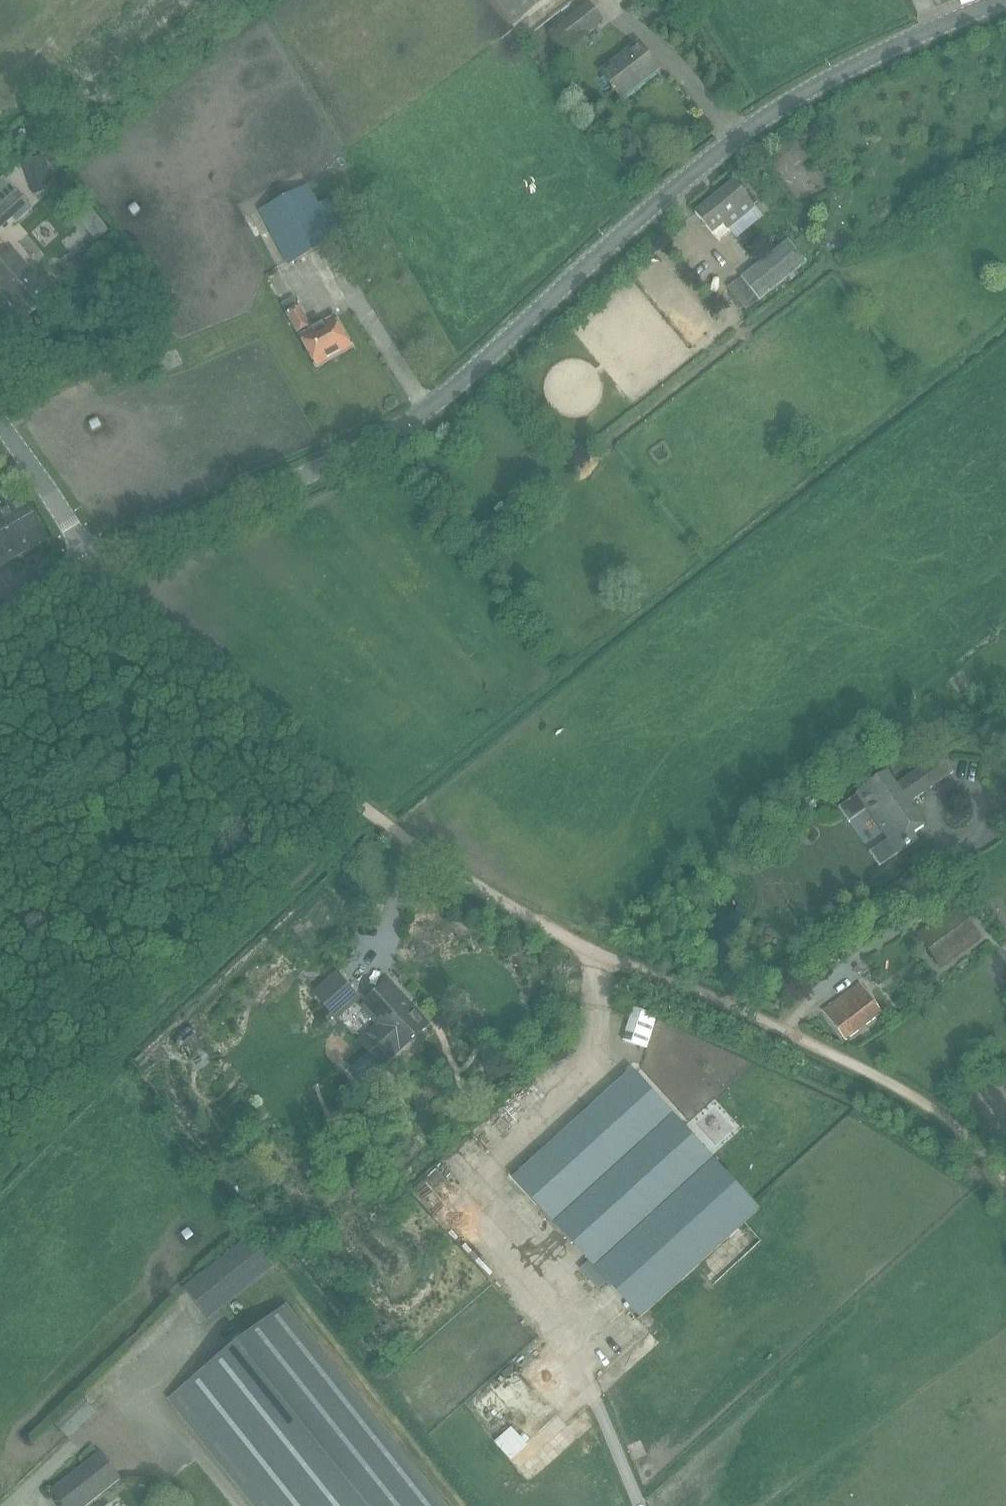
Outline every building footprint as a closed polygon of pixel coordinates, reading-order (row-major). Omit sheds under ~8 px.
[(641,14),(651,26),(667,13),(657,1),(641,14)] [(565,51),(603,21),(589,3),(551,33),(565,51)] [(601,73),(609,84),(622,99),(660,70),(639,44),(601,73)] [(733,182),(695,213),(713,234),(720,242),(731,233),(729,230),(756,208),(733,182)] [(308,185),(271,205),(260,211),(289,266),(337,241),(308,185)] [(28,204),(19,194),(0,210),(0,229),(28,204)] [(742,279),(760,301),(807,263),(788,241),(742,279)] [(2,261),(0,263),(0,289),(26,318),(58,291),(46,277),(41,280),(15,250),(2,261)] [(738,281),(729,289),(744,308),(754,300),(738,281)] [(300,337),(317,368),(353,349),(336,318),(310,332),(307,328),(310,327),(295,299),(283,305),(298,333),(299,333),(301,337),(300,337)] [(47,540),(22,497),(10,504),(4,493),(0,495),(0,566),(47,540)] [(933,788),(950,776),(955,772),(942,753),(895,785),(888,775),(858,795),(899,854),(917,841),(913,835),(925,827),(909,805),(934,788),(933,788)] [(958,909),(919,937),(941,967),(980,938),(958,909)] [(336,976),(321,989),(317,994),(338,1017),(343,1013),(358,1000),(336,976)] [(390,984),(375,997),(363,1008),(380,1027),(362,1044),(383,1066),(428,1025),(390,984)] [(859,985),(840,999),(824,1011),(846,1041),(881,1015),(859,985)] [(652,1027),(656,1003),(647,1001),(642,1025),(652,1027)] [(648,1035),(662,1040),(674,1008),(660,1003),(648,1035)] [(632,1071),(618,1085),(514,1178),(641,1318),(759,1210),(632,1071)] [(555,1135),(568,1121),(562,1115),(548,1129),(555,1135)] [(445,1195),(468,1175),(461,1167),(438,1187),(445,1195)] [(276,1267),(252,1237),(185,1290),(209,1320),(276,1267)] [(258,1505),(442,1505),(284,1308),(172,1397),(258,1505)] [(54,1422),(69,1439),(97,1412),(81,1396),(54,1422)] [(539,1400),(517,1422),(525,1430),(547,1408),(539,1400)] [(69,1479),(53,1491),(65,1505),(86,1505),(118,1480),(99,1455),(69,1479)]
